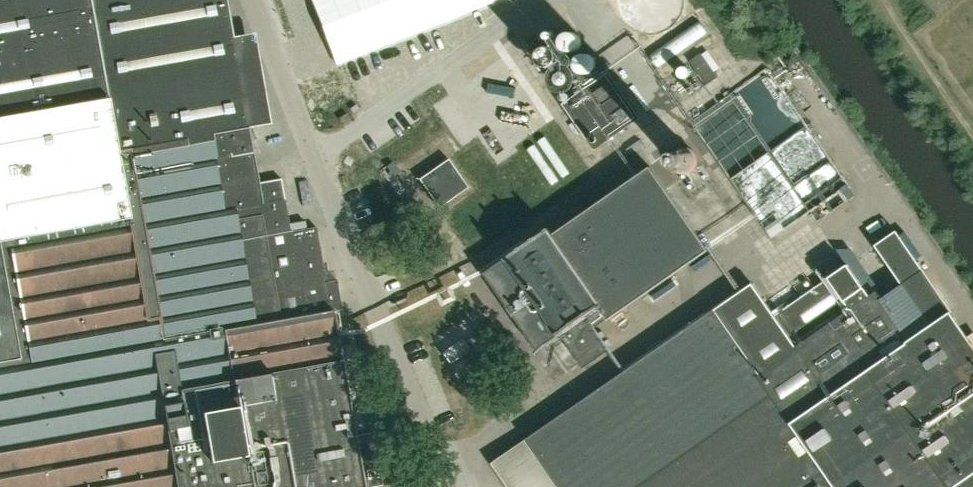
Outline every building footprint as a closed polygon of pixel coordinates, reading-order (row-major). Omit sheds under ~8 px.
[(380,486),(371,433),(355,436),(338,339),(333,311),(344,309),(338,279),(326,282),(315,227),(289,232),(284,199),(280,180),(258,184),(253,153),(248,127),(233,36),(226,0),(0,0),(0,486),(372,486),(380,486)] [(638,30),(689,9),(685,0),(625,0),(638,30)] [(686,49),(712,32),(703,19),(677,36),(686,49)] [(654,53),(664,67),(686,52),(676,38),(654,53)] [(706,85),(717,77),(700,53),(689,61),(706,85)] [(596,150),(641,118),(609,72),(564,104),(596,150)] [(681,148),(678,150),(676,153),(675,156),(675,159),(675,162),(677,165),(679,167),(682,169),(685,169),(688,169),(691,168),(694,166),(696,164),(697,161),(697,158),(697,155),(695,152),(693,150),(690,148),(687,147),(684,147),(681,148)] [(438,209),(468,189),(448,160),(419,180),(438,209)] [(549,229),(484,274),(537,351),(560,335),(584,369),(610,351),(595,330),(708,252),(651,169),(554,236),(549,229)] [(902,284),(923,269),(896,230),(875,245),(902,284)] [(493,466),(507,486),(972,486),(972,346),(951,313),(931,326),(910,341),(877,290),(868,296),(848,266),(775,316),(753,284),(526,440),(528,442),(493,466)]
